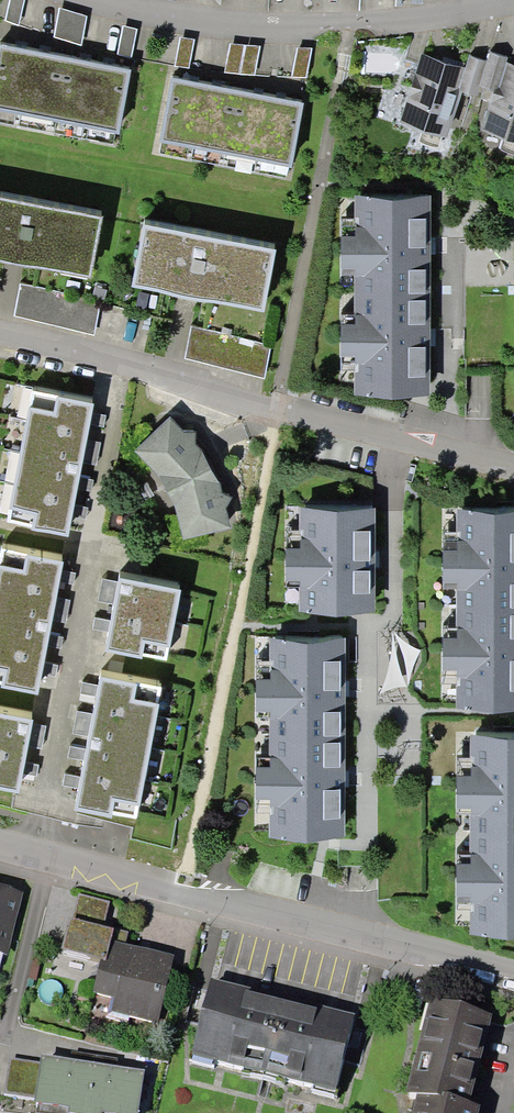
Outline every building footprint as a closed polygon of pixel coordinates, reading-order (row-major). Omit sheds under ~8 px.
[(5,20),(18,25),(24,0),(10,0),(5,20)] [(88,16),(60,8),(54,36),(82,45),(88,16)] [(131,57),(137,29),(123,25),(117,54),(131,57)] [(189,68),(195,39),(181,37),(175,66),(189,68)] [(225,72),(240,74),(245,45),(230,44),(225,72)] [(2,45),(0,53),(0,123),(16,127),(31,50),(2,45)] [(255,75),(261,46),(245,45),(240,74),(255,75)] [(307,78),(312,49),(298,48),(292,77),(307,78)] [(16,127),(54,133),(69,58),(31,50),(16,127)] [(507,63),(508,58),(489,52),(486,62),(478,84),(479,86),(493,91),(499,87),(507,63)] [(458,88),(464,69),(421,53),(400,123),(423,130),(442,136),(446,138),(461,92),(458,88)] [(478,84),(486,62),(469,56),(464,69),(458,88),(461,92),(476,96),(479,86),(478,84)] [(54,133),(84,139),(99,63),(69,58),(54,133)] [(114,134),(119,135),(131,69),(99,63),(84,139),(112,144),(114,134)] [(507,63),(499,87),(493,91),(482,130),(502,137),(513,141),(513,65),(507,63)] [(206,85),(173,78),(159,154),(192,160),(206,85)] [(192,160),(223,166),(237,91),(206,85),(192,160)] [(223,166),(254,172),(269,97),(237,91),(223,166)] [(287,167),(291,168),(304,104),(269,97),(254,172),(285,178),(287,167)] [(438,148),(442,136),(423,130),(419,141),(438,148)] [(502,137),(499,148),(513,153),(513,141),(502,137)] [(354,275),(352,297),(430,297),(430,254),(430,238),(430,197),(355,196),(355,236),(340,236),(340,275),(354,275)] [(0,197),(0,259),(90,277),(101,218),(0,197)] [(276,251),(143,226),(132,286),(263,311),(276,251)] [(101,303),(21,284),(14,316),(94,334),(101,303)] [(429,329),(430,297),(352,297),(352,321),(338,321),(338,360),(353,360),(353,397),(429,397),(429,346),(429,329)] [(271,345),(192,327),(185,358),(264,376),(271,345)] [(92,412),(93,404),(33,390),(6,522),(33,528),(32,530),(68,537),(72,517),(74,506),(77,489),(79,478),(82,462),(86,440),(89,424),(92,412)] [(106,415),(92,412),(89,424),(104,426),(106,415)] [(170,418),(134,451),(160,476),(174,505),(183,539),(230,528),(227,508),(233,498),(223,494),(220,483),(202,453),(195,444),(196,433),(184,433),(170,418)] [(100,443),(86,440),(82,462),(96,464),(100,443)] [(93,480),(79,478),(77,489),(90,491),(93,480)] [(86,519),(88,508),(74,506),(72,517),(86,519)] [(374,552),(374,507),(299,508),(300,549),(286,549),(286,587),(299,587),(300,613),(375,612),(374,567),(374,552)] [(455,610),(513,611),(513,509),(455,508),(455,549),(443,549),(442,589),(456,589),(455,610)] [(63,562),(2,549),(0,560),(0,685),(4,685),(3,688),(38,694),(42,674),(44,662),(48,645),(50,634),(52,619),(57,597),(59,581),(61,570),(63,562)] [(76,573),(61,570),(59,581),(73,584),(76,573)] [(166,661),(180,590),(120,578),(120,582),(114,605),(112,621),(110,632),(106,651),(143,659),(143,656),(166,661)] [(98,601),(114,605),(120,582),(103,579),(98,601)] [(70,600),(57,597),(52,619),(66,622),(70,600)] [(455,610),(455,637),(441,637),(441,672),(455,672),(455,709),(513,709),(513,611),(455,610)] [(93,630),(110,632),(112,621),(95,618),(93,630)] [(63,637),(50,634),(48,645),(61,647),(63,637)] [(269,712),(269,739),(345,739),(345,696),(345,681),(345,640),(269,637),(268,680),(256,679),(255,712),(269,712)] [(58,665),(44,662),(42,674),(56,676),(58,665)] [(162,687),(101,678),(100,686),(96,703),(94,714),(89,737),(87,749),(85,761),(82,778),(79,789),(75,811),(112,818),(113,815),(136,818),(162,687)] [(96,703),(100,686),(83,683),(80,700),(96,703)] [(89,737),(94,714),(78,710),(73,733),(89,737)] [(33,720),(0,714),(0,790),(19,794),(23,774),(25,763),(27,746),(32,723),(33,720)] [(46,726),(32,723),(27,746),(41,749),(46,726)] [(472,837),(513,838),(513,736),(470,736),(470,777),(457,777),(456,809),(470,809),(472,837)] [(345,771),(345,739),(269,739),(269,767),(255,767),(255,801),(269,801),(269,831),(269,839),(345,839),(345,788),(345,771)] [(85,761),(87,749),(69,746),(67,758),(85,761)] [(38,765),(25,763),(23,774),(36,776),(38,765)] [(79,789),(82,778),(65,774),(63,786),(79,789)] [(472,837),(472,866),(459,866),(458,902),(471,902),(471,935),(513,936),(513,838),(472,837)] [(7,954),(22,892),(0,886),(0,953),(7,954)] [(110,901),(79,893),(72,918),(70,918),(62,948),(101,959),(106,960),(111,940),(125,943),(128,932),(104,926),(110,901)] [(125,943),(111,940),(106,960),(101,959),(93,991),(111,996),(108,1010),(159,1023),(174,955),(125,943)] [(264,1071),(282,996),(212,977),(193,1054),(264,1071)] [(282,996),(264,1071),(337,1089),(355,1013),(282,996)] [(406,1090),(417,1093),(443,1098),(444,1093),(469,1100),(493,1011),(429,996),(406,1090)] [(116,1065),(117,1058),(73,1051),(72,1058),(116,1065)] [(145,1070),(116,1065),(72,1058),(41,1054),(40,1062),(35,1097),(34,1105),(36,1105),(35,1112),(73,1112),(76,1112),(138,1112),(145,1070)] [(35,1097),(40,1062),(9,1057),(4,1093),(35,1097)] [(469,1100),(444,1093),(443,1098),(417,1093),(412,1112),(478,1112),(481,1103),(469,1100)]
